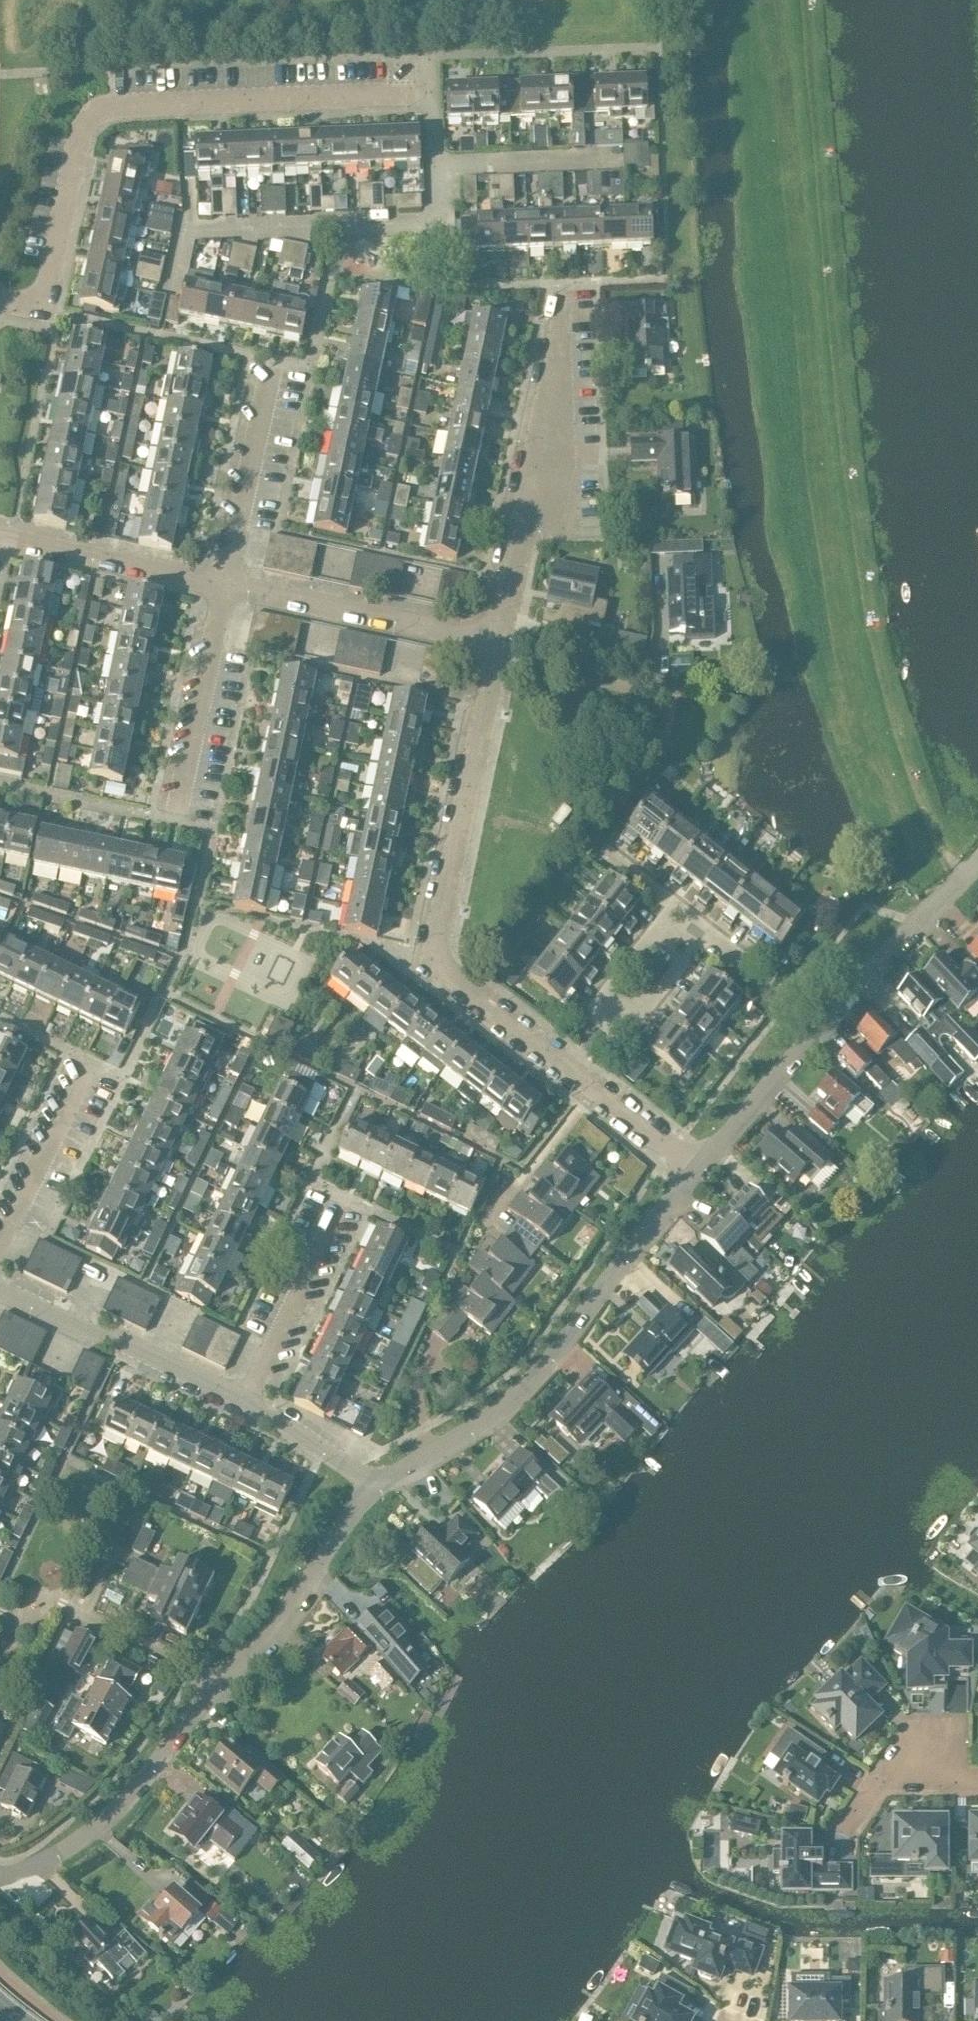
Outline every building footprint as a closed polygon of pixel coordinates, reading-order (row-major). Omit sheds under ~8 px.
[(545,83),(547,123),(559,122),(559,117),(584,115),(582,79),(572,80),(572,82),(545,83)] [(582,79),(584,115),(608,114),(609,120),(621,119),(620,80),(598,81),(598,79),(582,79)] [(620,80),(621,119),(633,119),(633,113),(646,113),(646,121),(655,121),(653,93),(645,94),(645,79),(620,80)] [(508,82),(510,119),(535,117),(535,123),(547,123),(545,83),(521,84),(521,81),(508,82)] [(471,86),(473,125),(485,125),(485,120),(510,119),(508,82),(495,82),(495,85),(471,86)] [(461,126),(473,125),(471,86),(446,87),(447,121),(461,121),(461,126)] [(547,127),(533,128),(534,149),(547,149),(547,127)] [(393,132),(394,165),(406,165),(406,171),(419,170),(417,131),(393,132)] [(585,131),(573,132),(573,148),(585,147),(585,131)] [(368,133),(370,172),(382,171),(381,166),(394,165),(393,132),(368,133)] [(595,133),(596,146),(622,145),(622,132),(595,133)] [(343,134),(345,168),(357,167),(357,173),(370,172),(368,133),(343,134)] [(319,135),(321,174),(333,174),(332,168),(345,168),(343,134),(319,135)] [(294,136),(295,170),(308,169),(308,175),(321,174),(319,135),(294,136)] [(269,137),(271,177),(283,176),(283,171),(295,170),(294,136),(269,137)] [(245,138),(246,172),(259,172),(259,177),(271,177),(269,137),(245,138)] [(221,139),(222,179),(234,178),(234,173),(246,172),(245,138),(221,139)] [(459,139),(460,153),(474,152),(473,138),(459,139)] [(184,180),(197,179),(197,174),(210,174),(210,179),(210,191),(211,217),(224,216),(223,191),(222,179),(221,139),(196,140),(196,142),(183,142),(184,180)] [(622,145),(623,157),(648,157),(647,144),(622,145)] [(115,149),(113,159),(131,163),(133,153),(115,149)] [(623,170),(649,169),(648,157),(623,157),(623,170)] [(111,158),(106,182),(139,189),(141,178),(147,179),(150,167),(144,166),(131,163),(113,159),(111,158)] [(586,199),(600,198),(599,172),(585,173),(586,199)] [(599,172),(600,198),(612,198),(611,172),(599,172)] [(549,175),(553,248),(577,247),(576,213),(563,213),(563,208),(551,209),(551,200),(563,200),(562,174),(549,175)] [(539,214),(526,215),(528,249),(553,248),(549,175),(537,175),(539,214)] [(500,177),(503,250),(528,249),(526,215),(514,215),(513,210),(502,211),(501,202),(514,201),(513,176),(500,177)] [(478,251),(503,250),(500,177),(487,177),(488,202),(489,202),(490,217),(476,217),(476,219),(460,220),(461,251),(478,250),(478,251)] [(462,178),(463,204),(476,204),(475,178),(462,178)] [(321,180),(321,187),(323,212),(335,211),(334,198),(331,198),(330,180),(321,180)] [(106,182),(100,206),(140,215),(142,204),(136,203),(139,189),(106,182)] [(158,183),(156,193),(171,196),(173,186),(158,183)] [(370,185),(371,210),(385,209),(383,184),(370,185)] [(370,185),(359,185),(359,210),(371,210),(370,185)] [(308,187),(310,212),(323,212),(321,187),(308,187)] [(272,189),(273,214),(286,213),(284,188),(272,189)] [(259,190),(260,215),(273,214),(272,189),(259,190)] [(223,191),(224,216),(237,215),(235,190),(223,191)] [(395,209),(396,209),(421,208),(421,195),(395,196),(395,209)] [(625,211),(627,245),(652,244),(650,204),(636,205),(636,210),(625,211)] [(150,205),(148,216),(172,221),(175,210),(150,205)] [(100,206),(95,230),(129,237),(131,226),(137,228),(140,215),(100,206)] [(600,207),(602,246),(627,245),(625,211),(612,211),(612,206),(600,207)] [(576,213),(577,247),(602,246),(600,207),(589,207),(589,212),(576,213)] [(145,229),(170,234),(172,221),(148,216),(145,229)] [(95,230),(90,255),(129,263),(132,252),(126,250),(129,237),(95,230)] [(283,242),(278,266),(290,269),(295,244),(283,242)] [(226,268),(239,271),(244,246),(232,244),(226,268)] [(295,244),(290,269),(291,269),(303,272),(308,247),(295,244)] [(244,246),(239,271),(251,274),(256,249),(244,246)] [(140,253),(137,265),(162,270),(165,258),(140,253)] [(90,255),(85,279),(119,286),(121,274),(127,275),(129,263),(90,255)] [(135,278),(160,283),(162,270),(137,265),(135,278)] [(291,269),(289,278),(301,281),(303,272),(291,269)] [(170,297),(165,322),(177,325),(180,315),(203,320),(211,287),(198,284),(200,279),(186,276),(181,300),(170,297)] [(80,304),(114,311),(119,312),(121,300),(116,298),(119,286),(85,279),(80,304)] [(211,287),(203,320),(227,325),(235,286),(223,284),(222,289),(211,287)] [(259,297),(251,330),(276,335),(286,287),(273,284),(271,294),(270,299),(259,297)] [(375,294),(390,298),(392,288),(377,285),(375,294)] [(235,286),(227,325),(251,330),(259,297),(246,294),(248,289),(235,286)] [(286,287),(276,335),(301,340),(308,307),(307,307),(308,299),(306,297),(301,296),(297,297),(299,290),(286,287)] [(363,292),(358,316),(391,323),(397,299),(363,292)] [(418,293),(412,324),(426,327),(432,296),(418,293)] [(147,319),(160,322),(165,296),(153,294),(147,319)] [(437,299),(433,318),(445,320),(447,310),(457,312),(460,296),(437,299)] [(622,308),(623,343),(627,343),(628,373),(669,371),(668,332),(645,333),(645,321),(666,320),(665,306),(622,308)] [(473,315),(468,339),(501,346),(506,322),(473,315)] [(358,316),(353,340),(386,347),(391,323),(358,316)] [(413,327),(410,342),(422,344),(425,330),(413,327)] [(430,331),(428,344),(441,346),(442,346),(445,334),(430,331)] [(75,333),(70,356),(101,363),(106,339),(75,333)] [(468,339),(463,363),(496,370),(501,346),(468,339)] [(353,340),(348,363),(381,371),(386,347),(353,340)] [(410,342),(408,351),(420,354),(422,344),(410,342)] [(428,344),(425,354),(438,357),(441,346),(428,344)] [(145,347),(141,364),(151,366),(154,349),(145,347)] [(406,361),(418,364),(420,354),(408,351),(406,361)] [(126,368),(135,370),(138,354),(129,352),(126,368)] [(179,354),(173,378),(205,385),(210,361),(179,354)] [(425,354),(423,365),(436,368),(438,357),(425,354)] [(70,356),(65,379),(96,386),(101,363),(70,356)] [(403,374),(415,377),(418,364),(406,361),(403,374)] [(348,363),(343,387),(376,394),(381,371),(348,363)] [(463,363),(458,387),(491,394),(496,370),(463,363)] [(140,370),(137,387),(145,389),(149,372),(140,370)] [(124,376),(121,392),(130,394),(133,378),(124,376)] [(169,401),(200,408),(207,410),(210,395),(203,393),(205,385),(173,378),(167,377),(161,400),(169,401)] [(65,379),(60,403),(91,409),(96,386),(65,379)] [(343,387),(338,410),(371,417),(376,394),(343,387)] [(458,387),(453,410),(486,417),(491,394),(458,387)] [(400,389),(398,398),(410,401),(412,391),(400,389)] [(116,416),(125,417),(130,394),(121,392),(118,404),(113,403),(111,413),(116,413),(116,416)] [(417,392),(415,402),(428,405),(430,395),(417,392)] [(135,395),(130,418),(139,420),(144,397),(135,395)] [(396,408),(408,411),(410,401),(398,398),(396,408)] [(169,401),(164,425),(195,431),(200,408),(169,401)] [(415,402),(413,412),(426,415),(428,405),(415,402)] [(60,403),(56,426),(86,433),(91,409),(60,403)] [(338,410),(333,434),(366,441),(371,417),(338,410)] [(453,410),(448,433),(481,441),(486,417),(453,410)] [(130,418),(125,441),(135,443),(139,420),(130,418)] [(111,439),(119,441),(123,424),(114,423),(111,439)] [(159,448),(190,455),(196,456),(200,441),(197,440),(198,432),(195,431),(164,425),(159,448)] [(56,426),(50,450),(81,457),(86,433),(56,426)] [(448,433),(443,457),(476,464),(481,441),(448,433)] [(333,434),(328,457),(361,465),(366,441),(333,434)] [(390,435),(388,445),(400,448),(402,438),(390,435)] [(659,498),(692,497),(689,438),(632,441),(633,462),(658,461),(659,498)] [(408,439),(405,449),(418,452),(420,442),(408,439)] [(125,441),(122,459),(131,461),(135,443),(125,441)] [(386,455),(398,458),(400,448),(388,445),(386,455)] [(106,462),(115,464),(118,448),(109,446),(106,462)] [(159,448),(153,472),(185,479),(190,455),(159,448)] [(405,449),(403,459),(416,462),(418,452),(405,449)] [(50,450),(46,473),(76,480),(81,457),(50,450)] [(328,457),(323,481),(370,491),(373,480),(359,477),(361,465),(328,457)] [(443,457),(438,481),(471,488),(476,464),(443,457)] [(120,465),(117,482),(126,484),(129,467),(120,465)] [(101,486),(109,488),(113,472),(104,470),(101,486)] [(153,472),(149,495),(180,502),(185,479),(153,472)] [(46,473),(41,497),(71,503),(76,480),(46,473)] [(323,481),(318,505),(351,512),(356,488),(370,491),(323,481)] [(438,481),(433,504),(466,511),(471,488),(438,481)] [(380,482),(378,492),(390,495),(392,485),(380,482)] [(398,486),(396,495),(408,498),(410,489),(398,486)] [(115,489),(112,505),(121,507),(125,491),(115,489)] [(376,503),(388,505),(390,495),(378,492),(376,503)] [(96,511),(104,513),(108,495),(99,494),(96,511)] [(149,495),(144,519),(175,526),(180,502),(149,495)] [(396,495),(390,521),(402,524),(408,498),(396,495)] [(41,497),(35,522),(66,528),(71,503),(41,497)] [(428,528),(461,535),(466,511),(433,504),(428,528)] [(313,529),(346,536),(351,512),(318,505),(313,529)] [(110,512),(107,529),(116,531),(120,514),(110,512)] [(94,517),(90,534),(99,536),(103,519),(94,517)] [(144,519),(138,544),(169,550),(175,526),(144,519)] [(461,535),(428,528),(423,552),(456,559),(461,535)] [(368,540),(380,543),(382,533),(370,530),(368,540)] [(388,534),(385,544),(397,547),(400,536),(388,534)] [(270,535),(267,547),(291,552),(294,540),(270,535)] [(294,540),(291,552),(315,557),(317,545),(294,540)] [(702,541),(650,544),(650,556),(703,553),(702,541)] [(267,547),(265,558),(289,563),(291,552),(267,547)] [(291,552),(289,563),(312,568),(315,557),(291,552)] [(356,553),(353,565),(377,570),(380,558),(356,553)] [(262,570),(287,575),(289,563),(265,558),(262,570)] [(380,558),(377,570),(401,575),(404,563),(380,558)] [(673,572),(666,573),(669,632),(685,631),(685,632),(685,639),(715,638),(713,599),(708,600),(708,599),(707,589),(712,589),(711,561),(711,558),(701,559),(673,560),(673,572)] [(555,562),(548,593),(562,596),(558,614),(544,611),(542,623),(586,633),(588,623),(602,626),(607,604),(593,601),(599,572),(555,562)] [(289,563),(287,575),(310,580),(312,568),(289,563)] [(26,565),(21,589),(52,595),(57,571),(26,565)] [(353,565),(351,576),(375,581),(377,570),(353,565)] [(377,570),(375,581),(399,586),(401,575),(377,570)] [(442,571),(440,583),(464,589),(466,576),(442,571)] [(348,588),(373,593),(375,581),(351,576),(348,588)] [(82,577),(80,585),(89,586),(90,578),(82,577)] [(96,579),(92,596),(101,598),(105,581),(96,579)] [(375,581),(373,593),(396,598),(399,586),(375,581)] [(440,583),(437,594),(461,599),(464,589),(440,583)] [(79,584),(76,600),(85,602),(89,586),(80,585),(79,584)] [(129,587),(124,611),(155,617),(160,593),(129,587)] [(21,589),(16,612),(47,619),(52,595),(21,589)] [(76,600),(71,624),(80,626),(85,602),(76,600)] [(85,627),(86,627),(95,629),(100,606),(91,603),(85,627)] [(124,611),(119,634),(150,641),(155,617),(124,611)] [(16,612),(11,635),(42,641),(47,619),(16,612)] [(86,627),(82,644),(92,646),(95,629),(86,627)] [(275,630),(273,640),(296,645),(298,635),(275,630)] [(66,648),(75,650),(79,633),(70,631),(66,648)] [(339,631),(337,642),(361,648),(364,636),(339,631)] [(119,634),(114,657),(145,663),(150,641),(119,634)] [(11,635),(6,659),(37,665),(42,641),(11,635)] [(364,636),(361,648),(385,653),(387,640),(364,636)] [(646,639),(632,636),(629,649),(644,652),(646,639)] [(273,640),(270,653),(293,658),(296,645),(273,640)] [(337,642),(334,654),(359,659),(361,648),(337,642)] [(361,648),(359,659),(382,664),(385,653),(361,648)] [(426,649),(423,661),(447,667),(450,654),(426,649)] [(81,650),(77,667),(87,669),(90,652),(81,650)] [(334,654),(332,666),(356,671),(359,659),(334,654)] [(61,671),(70,673),(74,657),(65,655),(61,671)] [(114,657),(109,681),(140,687),(145,663),(114,657)] [(6,659),(1,683),(32,689),(37,665),(6,659)] [(359,659),(356,671),(380,676),(382,664),(359,659)] [(423,661),(421,672),(445,677),(447,667),(423,661)] [(283,671),(278,695),(311,701),(316,678),(283,671)] [(421,672),(419,684),(442,689),(445,677),(421,672)] [(76,674),(72,690),(81,692),(85,676),(76,674)] [(338,693),(349,695),(352,679),(341,677),(338,693)] [(59,682),(57,694),(65,696),(69,680),(60,678),(59,682)] [(47,680),(44,692),(52,694),(57,694),(59,682),(47,680)] [(109,681),(104,705),(135,711),(140,687),(109,681)] [(0,687),(0,707),(27,713),(32,689),(1,683),(0,687)] [(358,686),(355,697),(367,700),(370,689),(358,686)] [(393,694),(388,719),(421,726),(426,701),(410,698),(411,691),(395,688),(394,694),(393,694)] [(52,718),(60,720),(65,696),(57,694),(52,694),(51,698),(55,699),(52,718)] [(278,695),(273,718),(306,724),(311,701),(278,695)] [(71,698),(67,714),(77,716),(80,700),(71,698)] [(104,705),(99,729),(130,735),(135,711),(104,705)] [(22,736),(27,713),(0,707),(0,731),(22,736)] [(273,718),(268,741),(301,748),(306,724),(273,718)] [(388,719),(383,742),(416,749),(421,726),(388,719)] [(332,720),(330,729),(341,732),(343,723),(332,720)] [(66,721),(63,737),(72,739),(76,723),(66,721)] [(350,724),(347,734),(359,737),(362,727),(350,724)] [(50,725),(47,741),(55,743),(59,727),(50,725)] [(99,729),(94,752),(125,759),(130,735),(99,729)] [(327,741),(339,743),(341,732),(330,729),(327,741)] [(22,736),(0,731),(0,771),(22,776),(25,761),(17,759),(22,736)] [(347,734),(345,744),(357,746),(359,737),(347,734)] [(41,766),(50,768),(55,743),(47,741),(41,766)] [(268,741),(263,765),(296,770),(301,748),(268,741)] [(383,742),(378,766),(411,773),(416,749),(383,742)] [(61,745),(58,761),(67,763),(68,758),(74,759),(76,750),(70,749),(71,746),(61,745)] [(120,782),(125,759),(94,752),(89,776),(120,782)] [(341,764),(338,781),(350,783),(352,774),(357,775),(358,768),(341,764)] [(57,765),(52,787),(67,790),(73,769),(57,765)] [(263,765),(258,789),(290,795),(296,770),(263,765)] [(377,775),(374,789),(406,796),(411,773),(378,766),(377,775)] [(322,767),(320,775),(332,778),(333,770),(322,767)] [(318,788),(329,790),(332,778),(320,775),(318,788)] [(338,781),(335,791),(348,794),(350,783),(338,781)] [(258,789),(253,813),(285,819),(290,795),(258,789)] [(374,789),(369,813),(401,820),(406,796),(374,789)] [(619,822),(628,830),(620,840),(630,848),(637,839),(652,850),(653,851),(677,820),(651,799),(645,807),(637,799),(619,822)] [(559,828),(571,813),(564,806),(551,822),(559,828)] [(253,813),(248,836),(280,843),(285,819),(253,813)] [(369,813),(364,836),(396,843),(401,820),(369,813)] [(312,814),(310,824),(322,826),(324,816),(312,814)] [(4,856),(12,820),(0,817),(0,855),(4,856)] [(330,818),(328,828),(340,831),(342,820),(330,818)] [(12,820),(4,856),(28,861),(36,825),(12,820)] [(653,851),(652,850),(645,860),(655,868),(663,858),(678,870),(678,871),(703,840),(677,820),(653,851)] [(308,834),(319,836),(322,826),(310,824),(308,834)] [(328,828),(324,846),(337,848),(340,831),(328,828)] [(41,830),(33,866),(58,871),(66,835),(41,830)] [(355,834),(350,858),(359,860),(391,867),(396,843),(364,836),(355,834)] [(66,835),(58,871),(80,876),(88,840),(66,835)] [(248,836),(244,859),(275,866),(280,843),(248,836)] [(88,840),(80,876),(105,881),(113,845),(88,840)] [(678,871),(678,870),(670,879),(680,887),(688,878),(703,890),(728,859),(703,840),(678,871)] [(113,845),(105,881),(129,886),(137,850),(113,845)] [(153,891),(161,855),(137,850),(129,886),(153,891)] [(161,855),(153,891),(177,897),(176,902),(188,905),(196,866),(184,864),(185,860),(161,855)] [(244,859),(238,883),(271,889),(275,866),(244,859)] [(703,890),(695,899),(706,907),(713,898),(728,910),(729,910),(753,879),(728,859),(703,890)] [(359,860),(354,883),(386,890),(391,867),(359,860)] [(302,862),(300,871),(312,873),(313,864),(302,862)] [(320,865),(317,876),(330,879),(332,868),(320,865)] [(309,884),(312,873),(300,871),(298,881),(309,884)] [(317,876),(316,885),(328,888),(330,879),(317,876)] [(609,877),(589,903),(620,927),(619,927),(629,935),(637,925),(627,917),(639,902),(640,901),(609,877)] [(729,910),(728,910),(720,919),(731,927),(738,918),(753,929),(754,930),(778,899),(753,879),(729,910)] [(13,897),(16,888),(0,882),(0,892),(13,897)] [(238,883),(233,907),(265,914),(271,889),(238,883)] [(354,883),(349,907),(381,913),(386,890),(354,883)] [(35,894),(33,903),(50,909),(52,900),(35,894)] [(8,912),(11,903),(0,899),(0,909),(8,912)] [(754,930),(753,929),(746,939),(756,947),(763,937),(779,950),(803,919),(778,899),(754,930)] [(52,900),(50,909),(67,915),(69,906),(52,900)] [(569,928),(600,952),(600,953),(609,960),(617,950),(608,943),(619,927),(620,927),(589,903),(569,928)] [(349,907),(344,931),(376,937),(381,913),(349,907)] [(27,919),(44,924),(47,915),(30,909),(27,919)] [(292,909),(290,919),(302,922),(304,911),(292,909)] [(82,910),(79,919),(96,925),(99,916),(82,910)] [(307,923),(319,925),(322,915),(310,912),(307,923)] [(47,915),(44,924),(61,930),(64,921),(47,915)] [(99,916),(96,925),(112,931),(116,922),(99,916)] [(73,934),(90,940),(93,931),(76,925),(73,934)] [(127,926),(124,935),(141,941),(144,932),(127,926)] [(580,978),(589,985),(597,975),(588,968),(600,953),(600,952),(569,928),(549,953),(580,977),(580,978)] [(93,931),(90,940),(107,946),(110,937),(93,931)] [(144,932),(141,941),(158,947),(161,938),(144,932)] [(169,935),(165,949),(176,953),(182,937),(169,935)] [(0,958),(0,977),(15,984),(31,952),(8,941),(0,958)] [(119,950),(137,956),(140,947),(122,941),(119,950)] [(140,947),(137,956),(154,962),(157,953),(140,947)] [(31,952),(15,984),(37,995),(53,962),(31,952)] [(350,953),(330,979),(350,994),(370,968),(350,953)] [(529,979),(564,1007),(569,1011),(577,1000),(568,993),(580,978),(580,977),(549,953),(529,979)] [(922,974),(958,1012),(962,1009),(965,1012),(977,1001),(974,998),(977,994),(973,989),(977,984),(977,977),(966,964),(957,972),(942,956),(922,974)] [(53,962),(37,995),(59,1005),(74,973),(53,962)] [(702,984),(690,999),(689,1000),(721,1024),(741,998),(710,974),(701,967),(693,977),(702,984)] [(370,968),(350,994),(369,1009),(389,983),(370,968)] [(500,979),(511,988),(517,980),(506,971),(500,979)] [(74,973),(59,1005),(80,1016),(96,983),(74,973)] [(942,998),(939,1000),(917,976),(898,994),(922,1019),(928,1013),(938,1023),(926,1035),(921,1030),(906,1044),(949,1088),(963,1074),(945,1056),(946,1055),(940,1049),(942,1048),(940,1046),(939,1044),(939,1041),(940,1039),(943,1037),(948,1038),(950,1040),(952,1039),(974,1062),(977,1059),(977,1036),(942,998)] [(96,983),(80,1016),(102,1026),(118,994),(96,983)] [(389,983),(369,1009),(387,1023),(407,998),(389,983)] [(682,1010),(670,1024),(669,1025),(700,1050),(721,1024),(689,1000),(690,999),(680,992),(672,1002),(682,1010)] [(118,994),(102,1026),(125,1037),(140,1005),(118,994)] [(407,998),(387,1023),(406,1038),(426,1012),(407,998)] [(425,1053),(446,1028),(426,1012),(406,1038),(400,1046),(420,1062),(427,1054),(425,1053)] [(876,1016),(857,1036),(867,1046),(876,1055),(873,1057),(900,1085),(909,1077),(899,1067),(913,1054),(876,1016)] [(662,1035),(651,1049),(649,1051),(680,1075),(700,1050),(669,1025),(670,1024),(661,1017),(653,1027),(662,1035)] [(265,1040),(283,1049),(294,1026),(276,1018),(265,1040)] [(425,1053),(427,1054),(444,1068),(464,1042),(446,1028),(425,1053)] [(15,1075),(15,1074),(19,1076),(25,1064),(21,1063),(26,1052),(20,1049),(23,1041),(1,1031),(0,1033),(0,1068),(15,1075)] [(181,1047),(176,1057),(208,1072),(219,1049),(187,1034),(186,1036),(182,1034),(177,1045),(181,1047)] [(303,1038),(295,1055),(303,1059),(309,1047),(311,1042),(303,1038)] [(464,1042),(444,1068),(463,1083),(483,1057),(464,1042)] [(876,1088),(879,1085),(885,1079),(872,1065),(873,1065),(855,1045),(839,1061),(856,1080),(863,1073),(876,1088)] [(309,1047),(303,1059),(310,1063),(316,1051),(309,1047)] [(725,1051),(717,1061),(726,1068),(734,1059),(725,1051)] [(170,1069),(165,1079),(197,1094),(208,1072),(176,1057),(175,1058),(172,1056),(166,1067),(170,1069)] [(237,1057),(229,1073),(226,1080),(235,1085),(239,1077),(246,1062),(237,1057)] [(483,1057),(463,1083),(482,1098),(502,1072),(483,1057)] [(344,1064),(339,1076),(347,1080),(353,1069),(353,1068),(344,1064)] [(4,1098),(5,1096),(9,1098),(14,1086),(10,1085),(15,1075),(0,1068),(0,1096),(4,1098)] [(353,1069),(347,1080),(355,1084),(361,1072),(353,1068),(353,1069)] [(502,1072),(482,1098),(501,1113),(521,1087),(502,1072)] [(280,1085),(269,1108),(299,1122),(310,1099),(308,1099),(314,1085),(292,1074),(285,1087),(280,1085)] [(375,1094),(384,1098),(394,1077),(388,1074),(383,1083),(381,1082),(375,1094)] [(808,1119),(828,1136),(840,1122),(838,1121),(851,1107),(864,1119),(873,1109),(859,1097),(860,1096),(834,1074),(818,1093),(826,1100),(820,1107),(819,1106),(808,1119)] [(159,1092),(154,1101),(186,1116),(197,1094),(165,1079),(164,1081),(161,1079),(155,1090),(159,1092)] [(221,1088),(215,1102),(224,1107),(235,1085),(226,1080),(223,1080),(220,1088),(221,1088)] [(879,1095),(891,1108),(903,1095),(891,1083),(879,1095)] [(242,1085),(238,1093),(250,1099),(254,1091),(242,1085)] [(541,1102),(521,1087),(501,1113),(520,1127),(517,1131),(527,1139),(547,1112),(538,1105),(541,1102)] [(399,1105),(407,1109),(413,1097),(405,1093),(399,1105)] [(148,1114),(144,1124),(175,1139),(186,1116),(154,1101),(154,1103),(150,1101),(144,1112),(148,1114)] [(207,1118),(217,1123),(224,1107),(215,1102),(207,1118)] [(425,1104),(420,1115),(435,1123),(441,1111),(425,1104)] [(232,1107),(228,1115),(239,1121),(243,1112),(232,1107)] [(269,1108),(259,1130),(288,1144),(299,1122),(269,1108)] [(441,1111),(435,1123),(451,1131),(456,1118),(441,1111)] [(228,1115),(224,1123),(236,1128),(239,1121),(228,1115)] [(338,1152),(361,1163),(375,1133),(352,1122),(338,1152)] [(464,1137),(480,1145),(486,1133),(485,1132),(490,1127),(485,1122),(474,1122),(471,1126),(470,1125),(464,1137)] [(137,1137),(133,1146),(165,1161),(175,1139),(144,1124),(143,1126),(139,1124),(133,1135),(137,1137)] [(427,1136),(425,1140),(433,1144),(438,1133),(425,1127),(421,1133),(427,1136)] [(259,1130),(248,1151),(278,1166),(288,1144),(259,1130)] [(766,1165),(776,1173),(781,1171),(793,1182),(800,1175),(810,1183),(831,1158),(798,1130),(788,1141),(776,1131),(758,1152),(767,1159),(766,1165)] [(200,1132),(193,1147),(203,1152),(210,1137),(200,1132)] [(375,1133),(361,1163),(382,1173),(397,1143),(375,1133)] [(486,1133),(480,1145),(496,1152),(502,1140),(486,1133)] [(463,1145),(452,1140),(448,1148),(459,1154),(463,1145)] [(533,1178),(541,1185),(541,1184),(566,1204),(567,1203),(575,1210),(600,1179),(588,1170),(596,1160),(575,1142),(549,1174),(541,1168),(533,1178)] [(397,1143),(382,1173),(404,1184),(419,1154),(397,1143)] [(125,1163),(122,1168),(154,1183),(165,1161),(133,1146),(130,1151),(126,1149),(121,1161),(125,1163)] [(186,1162),(196,1167),(203,1152),(193,1147),(186,1162)] [(211,1150),(207,1159),(219,1164),(223,1156),(211,1150)] [(248,1151),(238,1173),(268,1187),(278,1166),(248,1151)] [(419,1154),(404,1184),(426,1194),(440,1164),(419,1154)] [(647,1170),(629,1155),(617,1169),(637,1185),(647,1170)] [(440,1164),(426,1194),(448,1205),(462,1175),(466,1167),(444,1157),(440,1164)] [(207,1159),(203,1166),(216,1172),(219,1164),(207,1159)] [(116,1181),(111,1190),(143,1205),(154,1183),(122,1168),(121,1170),(117,1168),(112,1179),(116,1181)] [(238,1173),(227,1195),(257,1209),(268,1187),(238,1173)] [(462,1175),(448,1205),(470,1215),(484,1185),(462,1175)] [(179,1177),(172,1192),(181,1196),(189,1181),(179,1177)] [(748,1188),(726,1211),(762,1248),(772,1239),(768,1236),(792,1211),(765,1181),(754,1193),(748,1188)] [(519,1218),(510,1230),(536,1251),(545,1239),(549,1242),(575,1210),(567,1203),(566,1204),(541,1184),(541,1185),(540,1185),(529,1199),(521,1193),(508,1210),(519,1218)] [(105,1204),(100,1213),(132,1229),(143,1205),(111,1190),(110,1192),(107,1190),(101,1202),(105,1204)] [(164,1207),(174,1212),(181,1196),(172,1192),(164,1207)] [(191,1193),(186,1202),(198,1208),(199,1206),(204,1209),(207,1203),(201,1200),(202,1199),(191,1193)] [(227,1195),(217,1217),(247,1231),(257,1209),(227,1195)] [(186,1202),(183,1209),(195,1215),(198,1208),(186,1202)] [(726,1211),(700,1237),(748,1284),(758,1274),(750,1266),(753,1263),(740,1250),(746,1244),(757,1254),(762,1248),(726,1211)] [(118,1249),(121,1251),(132,1229),(100,1213),(100,1215),(96,1213),(90,1224),(94,1226),(90,1236),(91,1236),(85,1249),(112,1262),(118,1249)] [(217,1217),(206,1238),(236,1252),(247,1231),(217,1217)] [(157,1221),(149,1237),(159,1242),(167,1226),(157,1221)] [(378,1229),(367,1251),(397,1266),(408,1243),(378,1229)] [(468,1267),(482,1278),(502,1293),(503,1293),(516,1304),(517,1304),(510,1299),(535,1268),(527,1262),(536,1251),(510,1230),(489,1256),(482,1250),(476,1257),(468,1267)] [(143,1251),(152,1256),(159,1242),(149,1237),(143,1251)] [(170,1237),(166,1245),(178,1250),(181,1243),(170,1237)] [(206,1238),(196,1259),(226,1273),(236,1252),(206,1238)] [(60,1250),(47,1244),(39,1240),(33,1251),(55,1261),(60,1250)] [(166,1245),(163,1253),(174,1258),(178,1250),(166,1245)] [(55,1261),(77,1272),(82,1261),(60,1250),(55,1261)] [(744,1286),(707,1250),(698,1259),(689,1250),(680,1259),(677,1259),(673,1263),(673,1267),(671,1269),(686,1284),(686,1287),(692,1293),(696,1293),(711,1308),(721,1297),(725,1299),(729,1299),(733,1297),(744,1286)] [(28,1261),(50,1272),(55,1261),(33,1251),(28,1261)] [(367,1251),(356,1273),(386,1288),(397,1266),(367,1251)] [(205,1308),(212,1294),(215,1296),(226,1273),(196,1259),(186,1281),(182,1279),(175,1293),(205,1308)] [(50,1272),(28,1261),(23,1272),(45,1283),(50,1272)] [(55,1261),(50,1272),(72,1283),(77,1272),(55,1261)] [(157,1266),(149,1282),(162,1288),(170,1272),(157,1266)] [(428,1271),(424,1279),(436,1285),(440,1277),(428,1271)] [(50,1272),(45,1283),(66,1294),(72,1283),(50,1272)] [(356,1273),(345,1295),(376,1310),(386,1288),(356,1273)] [(417,1285),(420,1287),(433,1293),(436,1285),(424,1279),(420,1277),(417,1285)] [(118,1278),(113,1289),(135,1300),(140,1289),(118,1278)] [(491,1336),(516,1304),(503,1293),(502,1293),(482,1278),(465,1299),(457,1293),(429,1329),(448,1344),(468,1318),(491,1336)] [(755,1287),(766,1298),(772,1291),(761,1281),(755,1287)] [(135,1300),(113,1289),(108,1300),(129,1310),(135,1300)] [(162,1300),(140,1289),(135,1300),(156,1311),(162,1300)] [(757,1292),(752,1298),(760,1306),(766,1301),(757,1292)] [(655,1322),(645,1333),(624,1356),(648,1378),(671,1354),(672,1355),(693,1333),(668,1309),(666,1311),(648,1294),(638,1306),(655,1322)] [(345,1295),(335,1317),(366,1331),(376,1310),(345,1295)] [(129,1310),(108,1300),(102,1311),(124,1321),(129,1310)] [(135,1300),(129,1310),(151,1321),(156,1311),(135,1300)] [(412,1300),(401,1322),(415,1329),(426,1306),(412,1300)] [(129,1310),(124,1321),(146,1332),(151,1321),(129,1310)] [(0,1320),(0,1324),(20,1334),(26,1322),(4,1312),(0,1320)] [(192,1328),(215,1339),(220,1328),(197,1317),(192,1328)] [(335,1317),(325,1338),(355,1352),(366,1331),(335,1317)] [(725,1318),(718,1326),(735,1342),(743,1334),(725,1318)] [(705,1319),(695,1330),(701,1335),(718,1351),(719,1351),(723,1356),(733,1345),(705,1319)] [(26,1322),(20,1334),(42,1344),(47,1333),(26,1322)] [(401,1322),(391,1343),(405,1350),(415,1329),(401,1322)] [(15,1344),(20,1334),(0,1324),(0,1337),(15,1344)] [(187,1339),(209,1350),(215,1339),(192,1328),(187,1339)] [(220,1328),(215,1339),(235,1349),(240,1338),(220,1328)] [(20,1334),(15,1344),(37,1355),(42,1344),(20,1334)] [(10,1355),(15,1344),(0,1337),(0,1350),(10,1355)] [(325,1338),(315,1360),(345,1374),(355,1352),(325,1338)] [(181,1349),(204,1361),(209,1350),(187,1339),(181,1349)] [(215,1339),(209,1350),(230,1360),(235,1349),(215,1339)] [(391,1343),(380,1364),(383,1366),(395,1371),(405,1350),(391,1343)] [(15,1344),(10,1355),(31,1366),(37,1355),(15,1344)] [(83,1350),(78,1362),(100,1373),(105,1361),(83,1350)] [(209,1350),(204,1361),(225,1371),(230,1360),(209,1350)] [(315,1360),(304,1381),(334,1396),(345,1374),(315,1360)] [(78,1362),(73,1372),(95,1383),(100,1373),(78,1362)] [(383,1366),(376,1379),(388,1384),(395,1371),(383,1366)] [(73,1372),(67,1383),(84,1392),(89,1394),(95,1383),(73,1372)] [(590,1379),(552,1420),(562,1429),(581,1447),(603,1422),(624,1442),(639,1427),(649,1416),(613,1382),(604,1391),(590,1379)] [(304,1381),(294,1404),(324,1418),(334,1396),(304,1381)] [(12,1396),(8,1405),(39,1421),(51,1397),(19,1382),(17,1385),(14,1383),(8,1394),(12,1396)] [(94,1426),(104,1430),(126,1441),(141,1412),(118,1401),(116,1404),(107,1400),(94,1426)] [(366,1401),(362,1409),(373,1415),(378,1406),(366,1401)] [(0,1421),(0,1429),(29,1443),(39,1421),(8,1405),(7,1407),(4,1405),(0,1412),(0,1418),(1,1418),(0,1421)] [(362,1409),(353,1427),(351,1431),(363,1437),(373,1415),(362,1409)] [(141,1412),(126,1441),(148,1452),(162,1422),(141,1412)] [(68,1415),(61,1431),(70,1435),(77,1420),(68,1415)] [(162,1422),(148,1452),(170,1462),(184,1433),(162,1422)] [(18,1465),(29,1443),(0,1429),(0,1457),(18,1465)] [(61,1431),(53,1446),(49,1455),(58,1459),(63,1450),(70,1435),(61,1431)] [(184,1433),(170,1462),(191,1473),(206,1443),(184,1433)] [(206,1443),(191,1473),(213,1483),(227,1453),(206,1443)] [(519,1452),(473,1501),(498,1524),(506,1531),(526,1510),(520,1505),(536,1489),(547,1500),(560,1490),(525,1457),(519,1452)] [(227,1453),(213,1483),(235,1493),(249,1464),(227,1453)] [(7,1488),(18,1465),(0,1457),(0,1484),(7,1488)] [(108,1459),(102,1471),(110,1475),(116,1463),(108,1459)] [(46,1460),(39,1475),(49,1480),(56,1465),(46,1460)] [(116,1463),(110,1475),(118,1479),(124,1467),(116,1463)] [(249,1464),(235,1493),(256,1504),(270,1474),(249,1464)] [(270,1474),(256,1504),(278,1515),(293,1485),(270,1474)] [(32,1491),(41,1495),(49,1480),(39,1475),(32,1491)] [(151,1480),(145,1492),(154,1496),(159,1484),(151,1480)] [(159,1484),(154,1496),(161,1500),(167,1488),(159,1484)] [(194,1501),(189,1513),(197,1517),(203,1505),(194,1501)] [(25,1505),(18,1521),(27,1525),(34,1510),(25,1505)] [(203,1505),(197,1517),(205,1521),(211,1509),(203,1505)] [(421,1560),(407,1574),(430,1596),(444,1581),(446,1583),(469,1560),(461,1552),(476,1536),(457,1519),(447,1528),(449,1530),(444,1536),(433,1526),(410,1549),(421,1560)] [(11,1535),(19,1540),(20,1540),(27,1525),(18,1521),(11,1535)] [(238,1522),(232,1534),(240,1538),(245,1526),(238,1522)] [(245,1526),(240,1538),(248,1542),(254,1530),(245,1526)] [(973,1548),(971,1550),(977,1556),(977,1530),(974,1531),(969,1537),(970,1545),(973,1548)] [(136,1544),(132,1551),(144,1557),(148,1550),(136,1544)] [(0,1557),(0,1566),(6,1569),(13,1554),(3,1549),(0,1557)] [(127,1571),(200,1607),(214,1577),(178,1560),(170,1577),(133,1559),(127,1571)] [(186,1635),(200,1607),(127,1571),(121,1584),(158,1602),(150,1618),(186,1635)] [(378,1584),(371,1591),(380,1601),(387,1594),(378,1584)] [(376,1607),(354,1626),(355,1628),(373,1647),(408,1686),(428,1668),(403,1641),(404,1640),(406,1638),(399,1630),(398,1631),(393,1625),(394,1625),(387,1617),(386,1618),(376,1607)] [(929,1687),(942,1687),(944,1687),(944,1680),(944,1678),(944,1673),(968,1673),(968,1650),(965,1650),(965,1641),(944,1641),(944,1637),(923,1624),(913,1618),(905,1632),(896,1648),(894,1651),(910,1660),(910,1691),(929,1691),(929,1687)] [(341,1635),(319,1655),(340,1678),(359,1661),(359,1660),(373,1647),(355,1628),(344,1638),(341,1635)] [(79,1677),(96,1648),(99,1643),(77,1631),(57,1665),(79,1677)] [(165,1640),(176,1645),(178,1639),(168,1634),(165,1640)] [(96,1682),(84,1704),(102,1714),(104,1712),(119,1721),(130,1702),(114,1693),(130,1666),(114,1656),(98,1684),(96,1682)] [(385,1661),(372,1673),(386,1688),(399,1677),(385,1661)] [(811,1707),(819,1716),(834,1731),(840,1725),(855,1740),(870,1726),(867,1723),(876,1714),(865,1703),(883,1686),(861,1664),(844,1681),(841,1678),(826,1692),(811,1707)] [(37,1699),(29,1714),(44,1723),(53,1708),(37,1699)] [(69,1703),(53,1731),(67,1739),(74,1728),(105,1746),(119,1721),(104,1712),(102,1714),(84,1704),(81,1709),(69,1703)] [(788,1730),(775,1748),(788,1757),(775,1776),(783,1781),(782,1783),(788,1787),(789,1785),(817,1804),(825,1792),(828,1794),(836,1783),(818,1771),(819,1769),(818,1768),(826,1756),(788,1730)] [(339,1785),(349,1774),(354,1778),(363,1786),(374,1774),(367,1769),(383,1752),(362,1733),(349,1747),(339,1738),(315,1765),(339,1785)] [(270,1796),(283,1780),(248,1749),(240,1759),(225,1747),(206,1768),(239,1797),(253,1781),(270,1796)] [(27,1818),(44,1782),(27,1774),(32,1764),(14,1755),(3,1777),(13,1782),(1,1806),(27,1818)] [(65,1772),(59,1785),(83,1797),(94,1786),(65,1772)] [(336,1797),(346,1806),(359,1790),(350,1782),(344,1789),(336,1797)] [(191,1804),(169,1832),(196,1853),(206,1840),(234,1862),(257,1832),(239,1817),(240,1817),(230,1809),(229,1809),(211,1794),(205,1801),(198,1795),(191,1804)] [(807,1810),(791,1806),(788,1819),(804,1822),(807,1810)] [(763,1822),(749,1818),(750,1814),(737,1811),(736,1815),(734,1814),(730,1831),(759,1838),(763,1822)] [(870,1862),(870,1878),(902,1878),(902,1862),(911,1862),(911,1865),(919,1865),(919,1862),(927,1862),(927,1872),(945,1872),(945,1820),(894,1820),(894,1858),(884,1858),(884,1862),(870,1862)] [(308,1870),(321,1856),(299,1836),(287,1850),(308,1870)] [(772,1852),(772,1874),(782,1874),(782,1894),(809,1894),(809,1891),(850,1892),(850,1867),(822,1867),(822,1857),(809,1857),(809,1836),(782,1836),(782,1852),(772,1852)] [(150,1904),(139,1917),(170,1945),(199,1912),(174,1889),(156,1909),(150,1904)] [(212,1921),(228,1935),(239,1923),(224,1910),(222,1912),(212,1904),(202,1915),(211,1922),(212,1921)] [(97,1963),(116,1983),(125,1974),(118,1966),(129,1956),(136,1964),(146,1955),(124,1931),(109,1946),(104,1941),(106,1939),(97,1930),(96,1931),(87,1922),(80,1929),(79,1927),(72,1934),(89,1953),(84,1958),(93,1967),(97,1963)] [(676,1927),(666,1953),(697,1964),(694,1972),(697,1973),(699,1977),(710,1981),(714,1979),(718,1980),(720,1972),(730,1976),(728,1980),(730,1980),(734,1969),(751,1976),(760,1951),(732,1941),(730,1946),(704,1937),(706,1932),(686,1925),(684,1929),(676,1927)] [(749,1925),(745,1936),(744,1937),(765,1944),(769,1932),(749,1925)] [(659,1964),(645,1956),(639,1968),(653,1975),(659,1964)] [(861,1973),(861,1960),(848,1960),(848,1973),(861,1973)] [(916,2014),(917,2014),(917,1996),(943,1996),(943,1970),(906,1970),(906,1981),(886,1981),(886,2009),(879,2009),(879,2020),(916,2020),(916,2014)] [(791,1975),(791,1991),(791,2020),(838,2020),(838,2003),(850,2003),(850,1979),(829,1979),(829,1975),(792,1975),(791,1975)] [(635,2020),(691,2020),(692,2020),(677,2012),(688,1990),(662,1976),(650,1998),(644,1995),(637,2009),(640,2010),(635,2020)]
